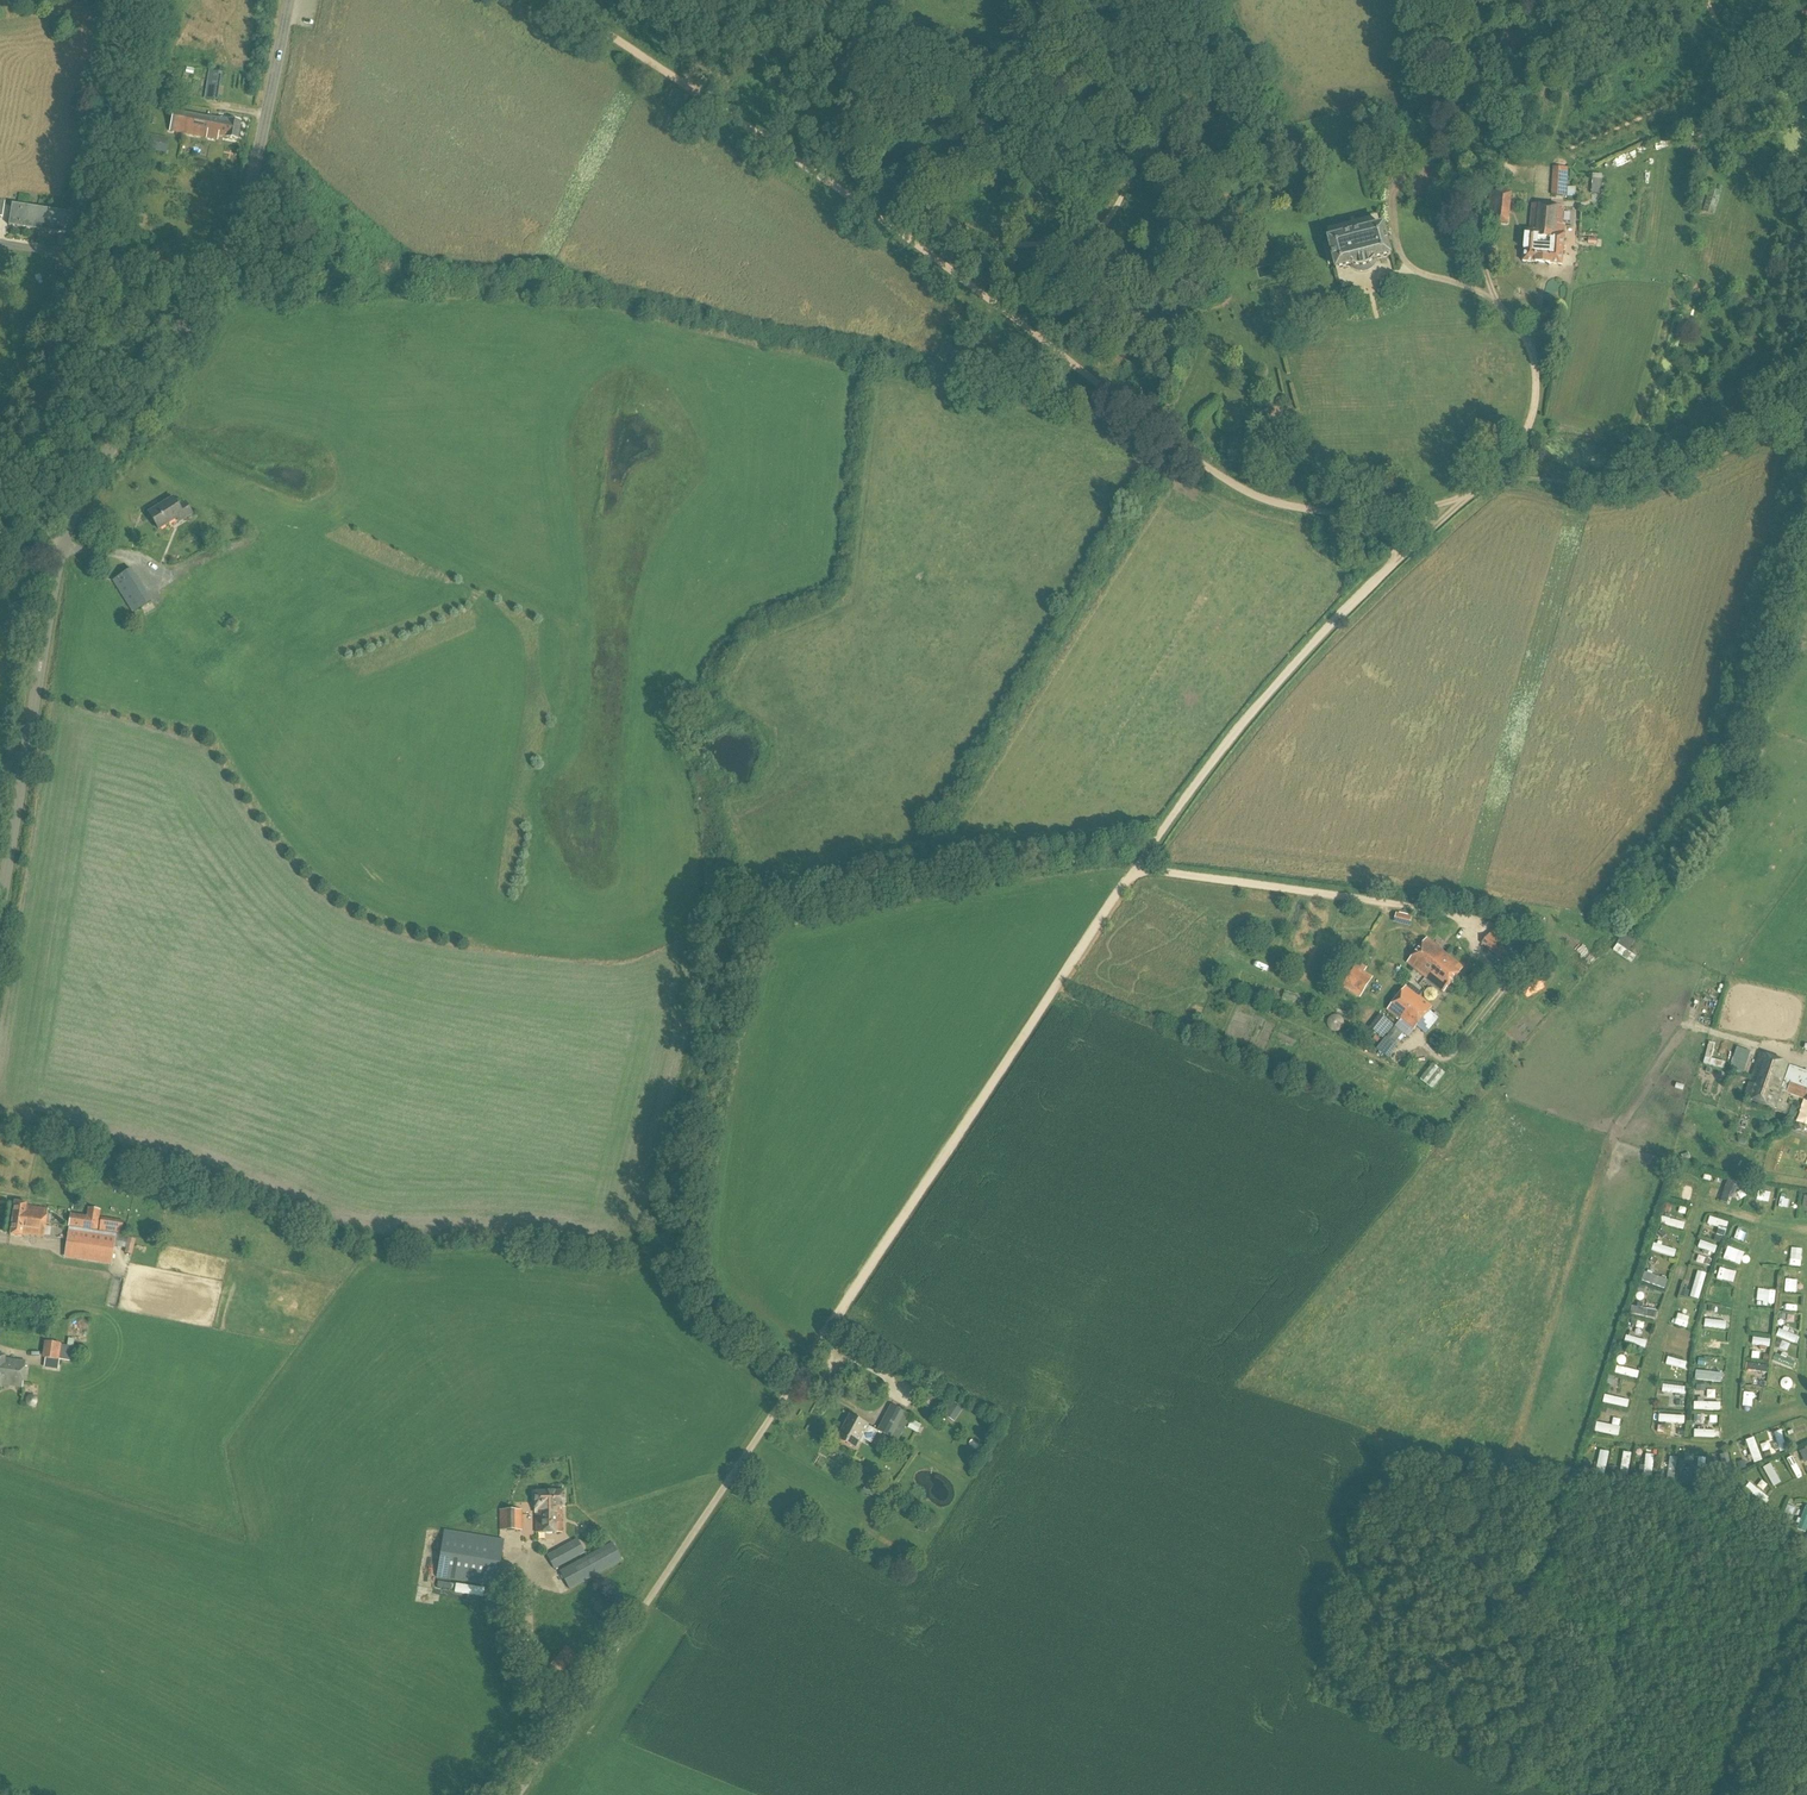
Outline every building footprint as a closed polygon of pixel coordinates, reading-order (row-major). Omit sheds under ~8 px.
[(217,100),(221,73),(209,71),(205,98),(217,100)] [(221,120),(173,111),(169,131),(218,141),(219,136),(238,140),(241,122),(221,118),(221,120)] [(1625,176),(1641,167),(1636,158),(1620,167),(1625,176)] [(1579,180),(1580,172),(1568,171),(1568,168),(1553,167),(1551,195),(1567,196),(1568,179),(1579,180)] [(1601,194),(1602,175),(1592,174),(1592,194),(1601,194)] [(1721,192),(1723,187),(1719,186),(1718,191),(1710,188),(1703,211),(1714,214),(1721,192)] [(1576,187),(1568,187),(1567,196),(1575,197),(1576,187)] [(1508,224),(1511,193),(1492,191),(1489,223),(1508,224)] [(31,229),(35,207),(13,204),(9,225),(31,229)] [(1562,265),(1566,226),(1562,225),(1564,207),(1533,204),(1530,230),(1526,230),(1524,250),(1524,261),(1535,262),(1535,263),(1547,264),(1551,264),(1562,265)] [(53,232),(56,210),(35,207),(31,229),(53,232)] [(56,210),(53,232),(75,235),(78,212),(70,210),(70,212),(56,210)] [(1367,267),(1371,265),(1373,263),(1375,260),(1391,256),(1384,226),(1329,240),(1336,270),(1353,266),(1357,268),(1362,268),(1367,267)] [(27,376),(29,366),(26,365),(27,358),(21,357),(19,374),(27,376)] [(178,507),(172,498),(148,513),(159,529),(182,515),(185,518),(192,514),(185,503),(178,507)] [(133,613),(151,602),(131,569),(112,581),(133,613)] [(1410,926),(1412,917),(1396,913),(1394,923),(1410,926)] [(1519,919),(1512,930),(1522,936),(1529,925),(1519,919)] [(1517,943),(1521,938),(1514,932),(1510,937),(1517,943)] [(1630,951),(1635,941),(1623,934),(1617,943),(1630,951)] [(1509,966),(1516,957),(1488,935),(1481,944),(1509,966)] [(1444,992),(1463,967),(1427,938),(1408,963),(1444,992)] [(1518,960),(1513,966),(1522,974),(1527,969),(1518,960)] [(1363,993),(1371,981),(1352,970),(1345,982),(1342,986),(1360,997),(1362,993),(1363,993)] [(1472,989),(1481,977),(1474,971),(1465,982),(1472,989)] [(1413,1032),(1432,1007),(1406,986),(1386,1011),(1413,1032)] [(1383,1011),(1373,1023),(1385,1033),(1395,1021),(1383,1011)] [(1334,1032),(1336,1032),(1337,1032),(1338,1032),(1339,1031),(1340,1031),(1342,1030),(1342,1029),(1343,1028),(1344,1026),(1344,1025),(1344,1024),(1344,1022),(1344,1021),(1344,1020),(1343,1019),(1342,1018),(1341,1017),(1340,1016),(1339,1015),(1338,1015),(1337,1015),(1336,1015),(1335,1015),(1333,1015),(1332,1015),(1331,1016),(1330,1017),(1328,1018),(1328,1019),(1327,1020),(1327,1021),(1327,1023),(1327,1024),(1327,1025),(1328,1027),(1329,1029),(1330,1030),(1331,1031),(1333,1032),(1334,1032)] [(1438,1048),(1442,1042),(1434,1035),(1429,1040),(1438,1048)] [(1388,1057),(1397,1046),(1386,1038),(1377,1049),(1388,1057)] [(1791,1066),(1792,1063),(1760,1053),(1744,1098),(1776,1109),(1782,1092),(1791,1066)] [(1424,1075),(1437,1085),(1448,1072),(1435,1061),(1424,1075)] [(118,1167),(121,1157),(103,1153),(100,1162),(118,1167)] [(1688,1153),(1681,1155),(1684,1161),(1690,1159),(1688,1153)] [(1732,1200),(1736,1178),(1727,1176),(1724,1198),(1732,1200)] [(13,1218),(46,1223),(48,1209),(27,1206),(27,1203),(15,1202),(13,1218)] [(1672,1205),(1664,1203),(1662,1210),(1670,1212),(1672,1205)] [(97,1231),(100,1213),(100,1210),(87,1208),(86,1216),(70,1214),(69,1227),(97,1231)] [(1712,1214),(1710,1222),(1728,1228),(1731,1221),(1712,1214)] [(1664,1215),(1662,1222),(1684,1227),(1686,1220),(1664,1215)] [(44,1237),(46,1223),(13,1218),(11,1235),(23,1236),(23,1234),(44,1237)] [(121,1233),(123,1221),(100,1218),(99,1230),(121,1233)] [(116,1238),(68,1231),(64,1258),(112,1265),(116,1238)] [(132,1255),(136,1239),(128,1238),(124,1253),(132,1255)] [(1676,1258),(1679,1248),(1656,1240),(1653,1250),(1676,1258)] [(1726,1259),(1738,1263),(1743,1250),(1730,1246),(1726,1259)] [(1771,1265),(1783,1265),(1783,1255),(1771,1254),(1771,1265)] [(1794,1258),(1794,1268),(1806,1268),(1806,1258),(1794,1258)] [(1719,1279),(1731,1284),(1736,1272),(1724,1267),(1719,1279)] [(1703,1299),(1708,1271),(1698,1270),(1694,1298),(1703,1299)] [(1649,1271),(1645,1282),(1666,1288),(1669,1278),(1649,1271)] [(1717,1292),(1715,1301),(1729,1303),(1731,1294),(1717,1292)] [(1761,1312),(1760,1318),(1777,1321),(1778,1315),(1761,1312)] [(1784,1332),(1782,1341),(1802,1347),(1805,1339),(1784,1332)] [(1629,1337),(1628,1345),(1649,1347),(1650,1339),(1629,1337)] [(71,1361),(73,1347),(61,1346),(61,1344),(44,1342),(42,1358),(60,1360),(71,1361)] [(1677,1344),(1676,1356),(1694,1357),(1695,1346),(1677,1344)] [(26,1361),(5,1358),(6,1356),(0,1355),(0,1387),(1,1387),(2,1385),(22,1387),(26,1361)] [(1802,1373),(1804,1364),(1781,1359),(1779,1367),(1802,1373)] [(1753,1365),(1754,1375),(1773,1374),(1773,1364),(1753,1365)] [(1618,1377),(1641,1381),(1643,1371),(1620,1367),(1618,1377)] [(1615,1377),(1609,1375),(1607,1383),(1613,1385),(1615,1377)] [(1690,1399),(1690,1388),(1666,1387),(1666,1398),(1690,1399)] [(1608,1394),(1606,1404),(1630,1410),(1632,1401),(1608,1394)] [(1750,1410),(1761,1411),(1762,1397),(1751,1396),(1750,1410)] [(1770,1409),(1783,1410),(1784,1399),(1771,1398),(1770,1409)] [(954,1422),(963,1409),(954,1402),(945,1416),(954,1422)] [(892,1438),(906,1412),(892,1405),(878,1431),(892,1438)] [(857,1448),(869,1425),(851,1415),(838,1438),(857,1448)] [(912,1420),(908,1428),(917,1433),(922,1425),(912,1420)] [(985,1420),(985,1430),(994,1430),(995,1421),(985,1420)] [(1600,1424),(1598,1435),(1621,1439),(1623,1429),(1600,1424)] [(1700,1436),(1700,1444),(1720,1444),(1720,1436),(1700,1436)] [(1779,1449),(1784,1448),(1786,1458),(1792,1457),(1788,1438),(1777,1440),(1779,1449)] [(1759,1470),(1768,1468),(1763,1445),(1754,1447),(1759,1470)] [(935,1449),(933,1455),(943,1459),(945,1453),(935,1449)] [(1744,1461),(1737,1463),(1739,1470),(1746,1468),(1744,1461)] [(1804,1483),(1806,1481),(1806,1476),(1799,1461),(1794,1464),(1804,1483)] [(1582,1466),(1580,1472),(1587,1475),(1590,1468),(1582,1466)] [(1772,1477),(1779,1490),(1789,1485),(1783,1472),(1772,1477)] [(1735,1481),(1739,1488),(1746,1484),(1742,1477),(1735,1481)] [(535,1510),(562,1509),(562,1505),(564,1505),(564,1491),(535,1491),(535,1510)] [(562,1509),(535,1510),(536,1532),(562,1532),(562,1509)] [(499,1531),(522,1530),(521,1510),(499,1510),(499,1531)] [(1790,1519),(1784,1515),(1780,1522),(1787,1525),(1790,1519)] [(497,1587),(505,1539),(444,1530),(436,1577),(497,1587)] [(554,1569),(584,1553),(577,1540),(547,1556),(554,1569)] [(569,1590),(622,1562),(612,1543),(559,1571),(569,1590)] [(559,1676),(576,1655),(566,1646),(548,1667),(559,1676)]
